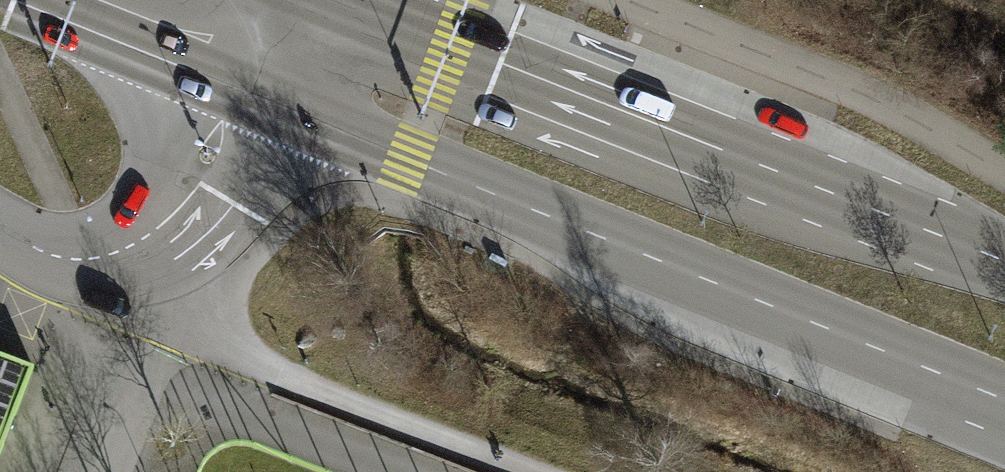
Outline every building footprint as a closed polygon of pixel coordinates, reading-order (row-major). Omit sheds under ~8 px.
[(24,366),(0,357),(0,428),(24,366)]
